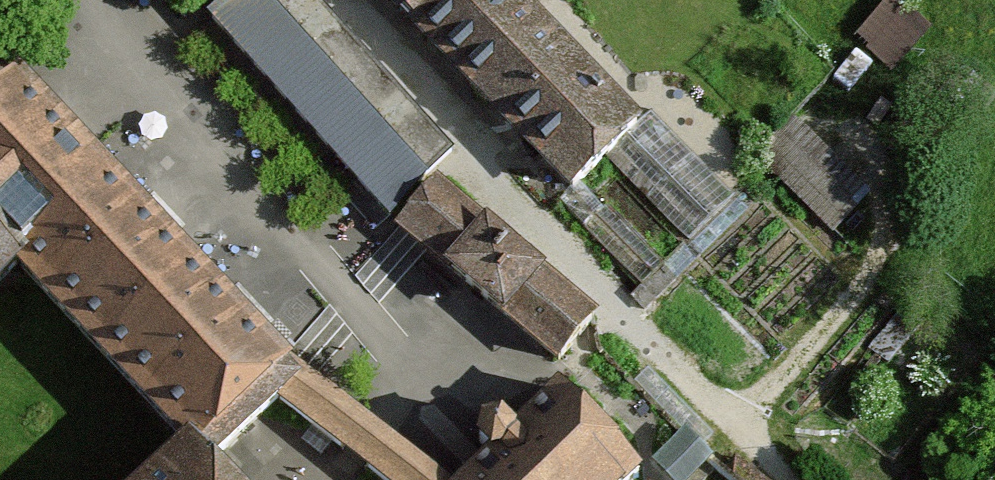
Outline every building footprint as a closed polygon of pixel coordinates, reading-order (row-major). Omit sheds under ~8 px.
[(318,0),(231,0),(213,18),(390,215),(426,175),(452,150),(318,0)] [(515,0),(392,0),(572,187),(573,188),(580,182),(606,155),(637,126),(635,124),(515,0)] [(885,59),(918,22),(895,1),(862,38),(885,59)] [(18,264),(190,447),(206,464),(278,396),(284,363),(20,80),(0,100),(0,244),(18,264)] [(573,188),(572,187),(558,200),(642,285),(632,295),(645,309),(749,209),(651,109),(635,124),(637,126),(606,155),(690,241),(664,265),(604,204),(602,205),(580,182),(573,188)] [(861,198),(788,120),(758,150),(831,229),(861,198)] [(593,319),(434,184),(400,225),(559,359),(593,319)] [(18,264),(0,244),(0,281),(18,264)] [(913,304),(875,350),(889,362),(927,316),(913,304)] [(284,363),(278,396),(386,479),(433,479),(284,363)] [(639,472),(559,389),(515,432),(501,419),(483,423),(478,441),(491,454),(465,479),(630,479),(639,472)] [(657,464),(659,466),(662,463),(678,479),(687,479),(706,462),(709,465),(712,463),(684,433),(681,435),(684,439),(657,464)] [(154,479),(221,479),(206,464),(190,447),(154,479)]
